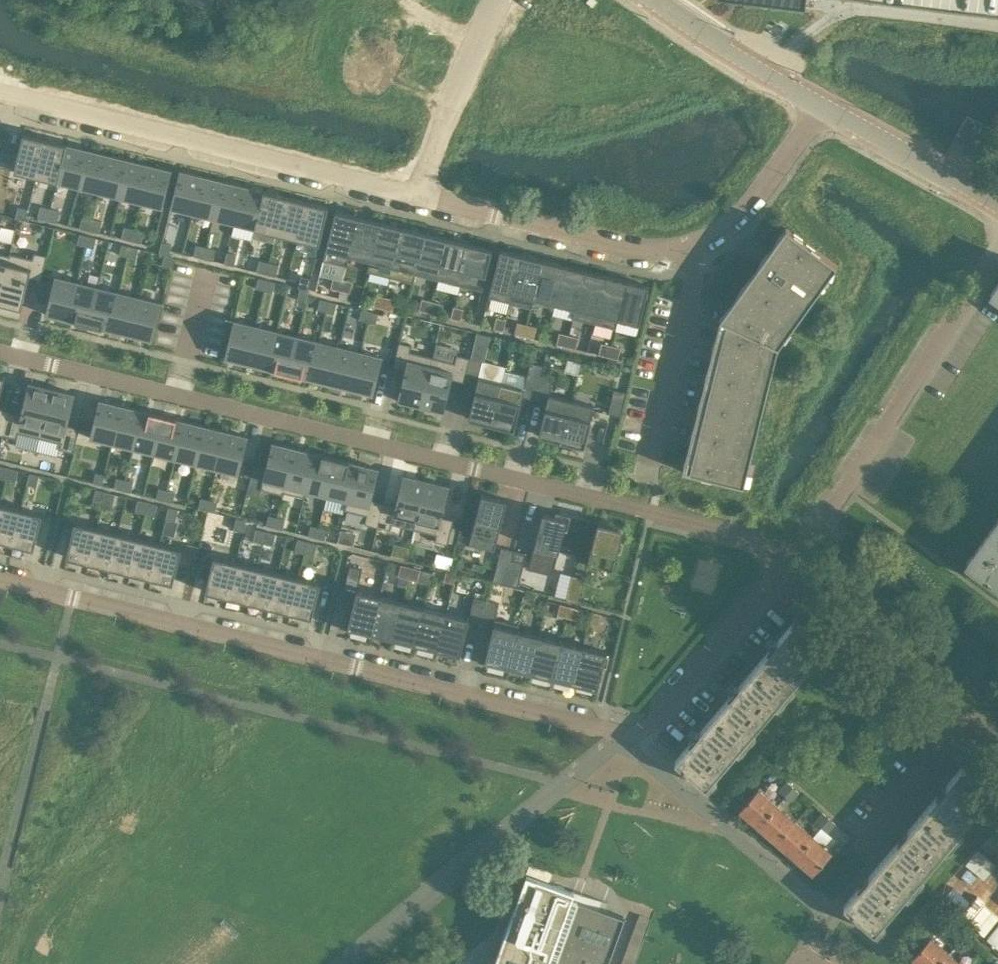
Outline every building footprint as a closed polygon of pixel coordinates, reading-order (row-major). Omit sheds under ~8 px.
[(215,0),(188,0),(208,11),(215,0)] [(240,1),(238,0),(216,0),(215,1),(234,12),(240,1)] [(997,17),(997,0),(857,0),(997,17)] [(36,176),(45,138),(40,137),(23,133),(14,170),(36,176)] [(57,181),(66,143),(61,142),(45,138),(36,176),(57,181)] [(57,181),(77,186),(87,149),(82,148),(66,143),(57,181)] [(87,149),(77,186),(98,191),(108,154),(103,153),(87,149)] [(108,154),(98,191),(119,196),(129,159),(124,158),(108,154)] [(145,163),(129,159),(119,196),(140,202),(150,164),(145,163)] [(172,170),(150,164),(140,202),(162,207),(172,170)] [(192,212),(201,175),(198,174),(179,169),(175,188),(170,207),(192,212)] [(201,175),(192,212),(213,217),(222,180),(201,175)] [(234,223),(243,185),(222,180),(213,217),(234,223)] [(235,223),(232,234),(252,239),(255,228),(264,190),(243,185),(234,223),(235,223)] [(264,190),(255,228),(276,233),(285,195),(264,190)] [(297,238),(306,201),(303,200),(285,195),(276,233),(297,238)] [(306,201),(297,238),(319,244),(328,206),(325,206),(306,201)] [(37,217),(47,219),(50,208),(40,205),(37,217)] [(15,218),(25,220),(28,208),(18,206),(15,218)] [(60,210),(50,208),(47,219),(57,222),(60,210)] [(358,216),(335,210),(323,260),(347,266),(349,256),(348,256),(358,216)] [(89,230),(92,218),(82,216),(79,227),(89,230)] [(380,221),(358,216),(348,256),(349,256),(370,261),(380,221)] [(92,218),(89,230),(99,232),(102,220),(92,218)] [(402,227),(380,221),(370,261),(367,271),(390,277),(402,227)] [(121,238),(131,240),(134,228),(124,226),(121,238)] [(682,470),(682,471),(743,486),(744,483),(737,481),(771,343),(829,262),(835,266),(837,264),(785,226),(783,228),(789,233),(770,259),(765,266),(726,321),(690,470),(683,468),(682,470)] [(402,227),(390,277),(413,282),(416,272),(415,272),(425,232),(402,227)] [(143,231),(134,228),(131,240),(141,242),(143,231)] [(80,231),(77,244),(85,246),(88,233),(80,231)] [(416,272),(413,282),(434,287),(437,278),(447,237),(425,232),(415,272),(416,272)] [(88,233),(85,246),(94,248),(97,235),(88,233)] [(439,278),(436,288),(458,293),(460,283),(459,283),(469,243),(447,237),(437,278),(439,278)] [(164,254),(168,255),(171,244),(162,241),(159,253),(164,254)] [(492,249),(469,243),(459,283),(460,283),(482,289),(492,249)] [(122,244),(119,254),(127,256),(130,246),(122,244)] [(193,255),(203,258),(206,246),(196,244),(193,255)] [(130,246),(127,256),(136,258),(138,248),(130,246)] [(215,249),(206,246),(203,258),(213,260),(215,249)] [(500,249),(488,297),(509,302),(521,254),(500,249)] [(224,263),(234,265),(236,254),(227,251),(224,263)] [(35,252),(32,267),(10,262),(0,301),(0,302),(23,308),(31,277),(42,280),(48,255),(35,252)] [(521,254),(509,302),(532,308),(533,303),(532,302),(542,259),(521,254)] [(164,255),(162,265),(170,267),(173,257),(164,255)] [(266,273),(269,262),(259,259),(256,271),(266,273)] [(542,259),(532,302),(533,303),(554,308),(555,303),(554,302),(564,264),(542,259)] [(10,262),(0,260),(0,301),(10,262)] [(269,262),(266,273),(276,276),(278,264),(269,262)] [(564,264),(554,302),(555,303),(575,307),(576,308),(585,270),(564,264)] [(575,307),(572,317),(594,323),(606,275),(585,270),(576,308),(575,307)] [(606,275),(594,323),(616,328),(618,318),(627,280),(606,275)] [(55,276),(45,314),(67,319),(77,281),(55,276)] [(298,287),(307,290),(310,278),(301,276),(298,287)] [(333,276),(330,288),(340,290),(343,278),(333,276)] [(258,277),(256,288),(264,290),(267,279),(258,277)] [(353,281),(343,278),(340,290),(350,292),(353,281)] [(267,279),(264,290),(272,292),(275,281),(267,279)] [(627,280),(618,318),(639,323),(649,285),(627,280)] [(989,292),(997,299),(997,280),(989,292)] [(77,281),(67,319),(88,324),(98,286),(77,281)] [(98,286),(88,324),(109,329),(119,291),(98,286)] [(300,288),(297,298),(306,301),(308,290),(300,288)] [(119,291),(109,329),(130,335),(140,297),(119,291)] [(382,308),(385,296),(376,294),(373,306),(380,307),(382,308)] [(395,299),(385,296),(382,308),(392,310),(395,299)] [(140,297),(130,335),(152,340),(162,302),(140,297)] [(422,298),(419,310),(428,312),(431,300),(422,298)] [(320,299),(317,309),(326,311),(328,301),(320,299)] [(441,303),(431,300),(428,312),(438,314),(441,303)] [(328,301),(326,311),(334,313),(336,303),(328,301)] [(453,306),(451,318),(460,320),(463,308),(453,306)] [(362,309),(359,319),(367,321),(370,311),(362,309)] [(370,311),(367,321),(376,323),(378,313),(370,311)] [(493,328),(503,330),(506,319),(496,316),(493,328)] [(233,320),(224,358),(246,363),(255,325),(233,320)] [(514,333),(524,336),(527,324),(517,321),(514,333)] [(537,326),(527,324),(524,336),(534,338),(537,326)] [(255,325),(246,363),(267,368),(276,330),(255,325)] [(276,330),(267,368),(288,373),(297,335),(276,330)] [(556,344),(566,346),(569,334),(559,332),(556,344)] [(578,337),(569,334),(566,346),(576,348),(578,337)] [(297,335),(288,373),(309,378),(318,340),(297,335)] [(318,340),(309,378),(330,384),(339,346),(318,340)] [(399,341),(393,366),(405,369),(397,400),(420,406),(430,365),(407,360),(411,344),(399,341)] [(598,354),(608,356),(611,345),(601,342),(598,354)] [(620,347),(611,345),(608,356),(617,359),(620,347)] [(339,346),(330,384),(351,389),(360,351),(339,346)] [(360,351),(351,389),(373,394),(382,356),(360,351)] [(430,365),(420,406),(443,411),(452,378),(464,381),(470,357),(457,354),(452,371),(430,365)] [(470,357),(464,381),(476,384),(468,418),(491,423),(501,383),(504,370),(505,368),(482,363),(483,360),(470,357)] [(501,383),(491,423),(514,429),(522,396),(534,399),(540,375),(541,375),(543,365),(530,362),(527,376),(524,388),(501,383)] [(540,375),(534,399),(547,402),(538,435),(561,441),(571,400),(575,387),(552,381),(553,378),(541,375),(540,375)] [(9,410),(3,434),(17,438),(18,432),(40,437),(52,387),(28,382),(21,413),(9,410)] [(52,387),(40,437),(61,442),(59,448),(73,452),(79,427),(67,424),(75,393),(52,387)] [(608,413),(620,416),(626,392),(614,389),(608,413)] [(99,399),(90,437),(112,442),(121,404),(99,399)] [(571,400),(561,441),(584,447),(594,406),(571,400)] [(121,404),(112,442),(133,447),(142,409),(121,404)] [(3,434),(9,410),(0,408),(0,434),(3,434)] [(142,409),(133,447),(154,452),(163,415),(142,409)] [(163,415),(154,452),(175,458),(184,420),(163,415)] [(184,420),(175,458),(196,463),(205,425),(184,420)] [(205,425),(196,463),(217,468),(226,430),(205,425)] [(226,430),(217,468),(239,473),(248,435),(226,430)] [(272,441),(260,489),(283,494),(284,492),(283,492),(294,447),(272,441)] [(294,447),(283,492),(284,492),(305,497),(307,490),(306,490),(315,452),(294,447)] [(315,452),(306,490),(307,490),(327,495),(336,457),(315,452)] [(336,457),(327,495),(347,500),(357,462),(336,457)] [(347,500),(344,509),(366,515),(364,523),(377,526),(383,502),(371,499),(379,468),(357,462),(347,500)] [(5,479),(8,467),(0,465),(0,477),(5,479)] [(18,470),(8,467),(5,479),(15,481),(18,470)] [(26,484),(36,486),(39,475),(29,472),(26,484)] [(96,472),(93,482),(101,484),(104,474),(96,472)] [(383,502),(377,526),(390,530),(392,524),(414,529),(426,479),(403,474),(395,505),(383,502)] [(117,477),(114,487),(122,489),(125,479),(117,477)] [(125,479),(122,489),(131,491),(133,481),(125,479)] [(426,479),(414,529),(436,534),(434,541),(448,544),(454,519),(442,516),(449,485),(426,479)] [(159,487),(156,498),(164,500),(167,489),(159,487)] [(93,500),(102,503),(105,491),(96,489),(93,500)] [(167,489),(164,500),(173,502),(175,491),(167,489)] [(105,491),(102,503),(112,505),(115,493),(105,491)] [(481,493),(468,546),(494,553),(507,499),(506,499),(481,493)] [(201,497),(198,507),(206,509),(209,499),(201,497)] [(135,511),(145,513),(147,501),(138,499),(135,511)] [(209,499),(206,509),(214,511),(217,501),(209,499)] [(147,501),(145,513),(154,515),(157,504),(147,501)] [(21,508),(0,503),(0,540),(12,543),(21,508)] [(165,518),(175,521),(178,509),(168,507),(165,518)] [(21,508),(12,543),(34,548),(42,513),(21,508)] [(532,555),(528,570),(552,576),(556,561),(564,530),(567,531),(571,515),(556,512),(555,515),(542,512),(532,555)] [(269,514),(266,525),(274,527),(277,517),(269,514)] [(233,529),(243,531),(246,520),(236,517),(233,529)] [(277,517),(274,527),(282,529),(285,519),(277,517)] [(967,562),(997,585),(997,519),(967,562)] [(89,562),(97,527),(75,521),(66,556),(89,562)] [(598,522),(587,563),(612,569),(617,551),(620,551),(623,540),(620,539),(623,528),(599,522),(598,522)] [(311,525),(308,535),(316,537),(319,527),(311,525)] [(97,527),(89,562),(109,567),(118,532),(97,527)] [(319,527),(316,537),(325,539),(327,529),(319,527)] [(263,542),(265,531),(256,528),(253,540),(263,542)] [(275,533),(265,531),(263,542),(272,545),(275,533)] [(139,537),(118,532),(109,567),(130,572),(139,537)] [(139,537),(130,572),(151,577),(160,542),(139,537)] [(295,550),(304,552),(307,541),(298,538),(295,550)] [(307,541),(304,552),(314,555),(317,543),(307,541)] [(160,542),(151,577),(173,583),(181,547),(160,542)] [(493,580),(505,583),(511,559),(512,559),(514,550),(501,547),(493,580)] [(450,569),(453,557),(437,553),(434,565),(450,569)] [(227,596),(235,561),(214,555),(205,591),(227,596)] [(524,562),(512,559),(511,559),(505,583),(518,587),(524,562)] [(235,561),(227,596),(248,601),(257,566),(235,561)] [(398,575),(407,578),(410,566),(401,564),(398,575)] [(350,565),(344,590),(356,593),(348,626),(370,632),(379,595),(357,589),(362,568),(350,565)] [(269,606),(277,571),(257,566),(248,601),(269,606)] [(420,569),(410,566),(407,578),(417,580),(420,569)] [(456,571),(446,569),(444,580),(453,583),(456,571)] [(298,576),(277,571),(269,606),(290,612),(298,576)] [(560,571),(554,596),(566,599),(572,574),(560,571)] [(572,574),(566,599),(578,602),(584,577),(572,574)] [(320,582),(298,576),(290,612),(311,617),(320,582)] [(536,591),(526,589),(524,600),(533,603),(536,591)] [(379,595),(370,632),(393,637),(402,600),(379,595)] [(447,612),(438,648),(460,654),(469,621),(481,624),(487,599),(474,596),(469,617),(447,612)] [(499,602),(487,599),(481,624),(493,627),(484,660),(507,666),(516,628),(518,629),(519,624),(495,618),(499,602)] [(402,600),(393,637),(415,643),(424,606),(402,600)] [(557,615),(566,617),(569,606),(559,603),(557,615)] [(424,606),(415,643),(438,648),(447,612),(424,606)] [(569,606),(566,617),(576,619),(579,608),(569,606)] [(602,613),(592,611),(589,622),(599,625),(602,613)] [(784,693),(803,670),(823,647),(792,621),(753,667),(784,693)] [(539,634),(518,629),(516,628),(507,666),(530,671),(539,634)] [(530,671),(552,677),(561,640),(539,634),(530,671)] [(584,646),(561,640),(552,677),(575,682),(584,646)] [(584,646),(575,682),(597,688),(603,664),(606,665),(609,653),(606,653),(606,651),(584,646)] [(784,693),(753,667),(715,713),(745,739),(784,693)] [(745,739),(715,713),(675,759),(706,785),(745,739)] [(921,813),(952,839),(990,793),(960,767),(921,813)] [(777,789),(784,795),(793,786),(786,780),(777,789)] [(799,792),(793,786),(784,795),(791,801),(799,792)] [(740,810),(758,826),(777,804),(759,788),(740,810)] [(795,820),(777,804),(758,826),(776,842),(795,820)] [(814,821),(821,827),(829,818),(822,811),(814,821)] [(952,839),(921,813),(883,858),(913,884),(952,839)] [(836,824),(829,818),(821,827),(828,833),(836,824)] [(776,842),(794,857),(813,836),(795,820),(776,842)] [(832,852),(813,836),(794,857),(813,874),(832,852)] [(913,884),(883,858),(844,904),(874,930),(913,884)] [(493,963),(608,963),(625,916),(572,897),(574,890),(526,873),(493,963)] [(639,914),(621,963),(634,963),(651,918),(639,914)] [(950,938),(957,943),(965,934),(958,928),(950,938)] [(971,940),(965,934),(957,943),(963,949),(971,940)] [(918,963),(938,963),(948,953),(929,936),(910,957),(918,963)] [(948,953),(938,963),(961,963),(948,953)]
